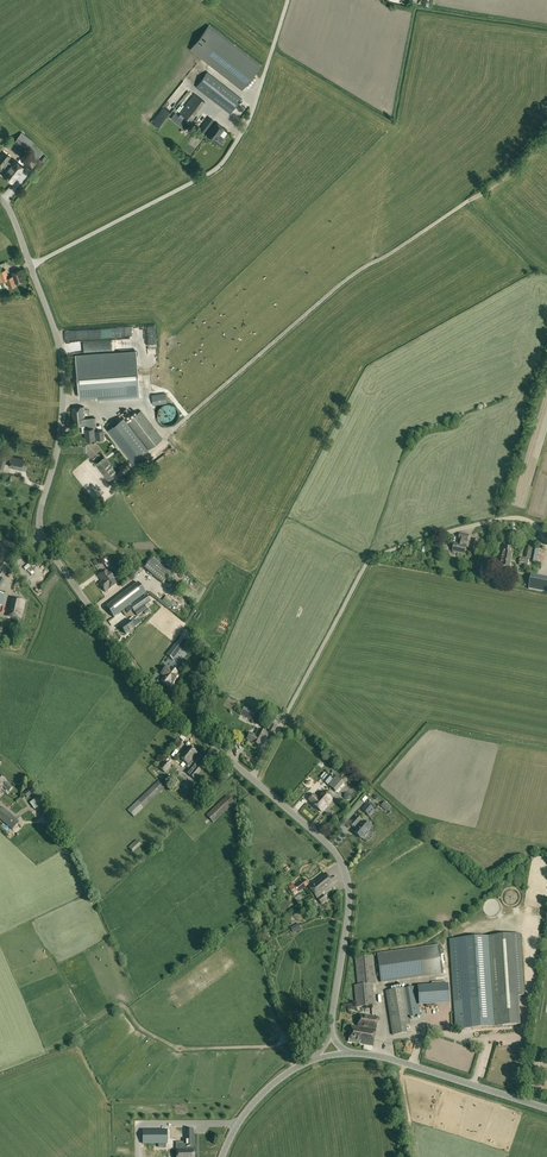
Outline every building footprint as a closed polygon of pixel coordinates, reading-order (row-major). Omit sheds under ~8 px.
[(209,24),(190,49),(242,90),(261,65),(209,24)] [(241,98),(207,72),(196,87),(230,113),(241,98)] [(194,93),(179,112),(191,121),(206,102),(194,93)] [(190,122),(176,111),(171,117),(186,128),(190,122)] [(200,130),(204,133),(214,120),(209,117),(200,130)] [(216,122),(206,135),(218,144),(223,137),(220,135),(224,129),(216,122)] [(13,144),(9,141),(5,146),(9,150),(13,144)] [(4,166),(6,163),(11,157),(4,151),(0,156),(0,162),(4,166)] [(10,166),(6,163),(4,166),(8,169),(3,175),(13,183),(25,168),(14,160),(10,166)] [(2,281),(6,280),(9,287),(16,285),(15,283),(23,280),(22,279),(23,278),(21,269),(11,272),(13,276),(8,278),(5,270),(2,271),(0,271),(0,282),(2,281)] [(136,351),(112,353),(75,356),(79,397),(97,396),(97,399),(140,396),(136,351)] [(154,402),(161,404),(163,397),(156,395),(154,402)] [(178,415),(177,402),(160,404),(161,416),(178,415)] [(103,438),(102,430),(96,430),(95,418),(85,419),(83,407),(71,408),(73,426),(85,425),(85,429),(86,440),(94,439),(94,438),(97,438),(97,439),(99,441),(102,440),(103,438)] [(122,410),(109,420),(112,424),(125,414),(122,410)] [(162,439),(140,410),(127,421),(148,449),(162,439)] [(122,417),(106,429),(131,462),(147,450),(122,417)] [(159,454),(169,448),(167,444),(157,451),(159,454)] [(10,456),(8,466),(22,469),(24,459),(10,456)] [(105,456),(95,464),(108,480),(118,473),(105,456)] [(517,539),(519,531),(508,529),(506,537),(517,539)] [(455,543),(453,552),(465,555),(469,536),(461,534),(458,544),(455,543)] [(474,540),(471,552),(476,554),(479,541),(474,540)] [(503,553),(500,567),(510,569),(513,555),(510,554),(511,549),(503,547),(502,553),(503,553)] [(535,549),(526,547),(524,558),(520,558),(519,565),(528,567),(529,562),(530,559),(533,560),(535,549)] [(536,563),(544,563),(545,549),(536,549),(536,563)] [(98,577),(102,582),(106,579),(107,581),(109,580),(108,579),(112,577),(114,575),(116,577),(119,576),(121,574),(119,570),(114,563),(114,564),(109,557),(107,558),(105,559),(102,556),(100,557),(103,561),(108,568),(109,567),(112,570),(113,572),(112,573),(110,574),(109,575),(106,571),(98,577)] [(155,556),(144,569),(164,584),(174,572),(155,556)] [(106,579),(102,582),(99,584),(105,592),(117,584),(112,577),(108,579),(109,580),(107,581),(106,579)] [(546,593),(546,592),(546,580),(531,577),(529,589),(546,593)] [(106,607),(114,618),(146,593),(138,583),(106,607)] [(151,612),(146,605),(151,602),(147,595),(141,600),(139,601),(131,606),(138,616),(144,612),(146,615),(151,612)] [(11,598),(6,616),(21,620),(23,620),(24,618),(21,617),(25,601),(11,598)] [(120,627),(126,635),(135,629),(134,628),(138,625),(133,618),(129,621),(128,620),(121,625),(122,626),(120,627)] [(182,649),(176,644),(167,655),(173,660),(182,649)] [(170,669),(167,667),(161,674),(164,677),(161,681),(168,687),(171,683),(173,684),(179,677),(177,675),(178,674),(175,671),(171,668),(170,669)] [(241,715),(252,721),(256,713),(245,708),(241,715)] [(276,727),(270,723),(267,729),(269,730),(268,731),(273,734),(276,727)] [(250,733),(246,740),(260,747),(267,734),(258,729),(255,736),(250,733)] [(180,758),(188,764),(191,767),(186,772),(194,779),(204,766),(200,763),(204,759),(200,756),(194,762),(192,760),(197,753),(189,747),(180,758)] [(165,774),(171,766),(165,761),(159,768),(165,774)] [(327,785),(332,779),(324,772),(319,778),(327,785)] [(329,784),(334,787),(342,776),(337,773),(329,784)] [(1,789),(3,787),(9,792),(13,788),(0,776),(0,787),(1,789)] [(347,786),(350,783),(342,777),(334,787),(339,792),(345,785),(347,786)] [(127,811),(134,817),(165,788),(158,781),(127,811)] [(27,798),(34,793),(31,788),(24,793),(27,798)] [(322,803),(328,796),(323,791),(317,798),(313,794),(308,800),(312,804),(315,806),(318,803),(320,805),(322,803)] [(234,803),(227,796),(206,816),(213,823),(234,803)] [(332,799),(328,796),(322,803),(320,805),(318,803),(315,806),(321,812),(332,799)] [(46,811),(39,797),(32,800),(39,814),(46,811)] [(367,805),(363,810),(368,815),(373,810),(367,805)] [(19,822),(2,807),(0,809),(0,820),(12,831),(19,822)] [(357,829),(354,833),(361,839),(364,836),(365,837),(368,833),(367,832),(370,828),(363,822),(362,823),(360,821),(361,820),(357,817),(350,825),(354,828),(355,827),(357,829)] [(140,844),(140,843),(136,840),(129,848),(133,853),(141,845),(141,844),(140,844)] [(313,893),(321,904),(325,901),(322,896),(323,895),(335,886),(325,873),(308,887),(313,893)] [(292,884),(288,887),(295,896),(309,885),(304,879),(294,887),(292,884)] [(293,932),(301,928),(299,924),(290,928),(293,932)] [(521,935),(488,937),(449,940),(456,1030),(494,1027),(521,1025),(519,997),(525,996),(521,935)] [(438,945),(377,954),(381,982),(442,973),(438,945)] [(373,955),(355,957),(358,985),(354,986),(356,1008),(374,1006),(372,984),(376,984),(373,955)] [(419,1005),(449,1003),(448,984),(418,986),(419,1005)] [(410,1017),(420,1016),(415,987),(405,988),(410,1017)] [(404,988),(386,991),(393,1035),(407,1033),(406,1026),(410,1025),(404,988)] [(360,1014),(358,1027),(376,1029),(378,1017),(360,1014)] [(376,1029),(358,1027),(351,1026),(349,1042),(372,1046),(376,1029)] [(176,1149),(176,1156),(194,1156),(194,1149),(193,1149),(193,1147),(194,1147),(193,1129),(185,1129),(185,1143),(185,1147),(185,1149),(176,1149)] [(143,1131),(143,1144),(167,1144),(167,1131),(143,1131)]
